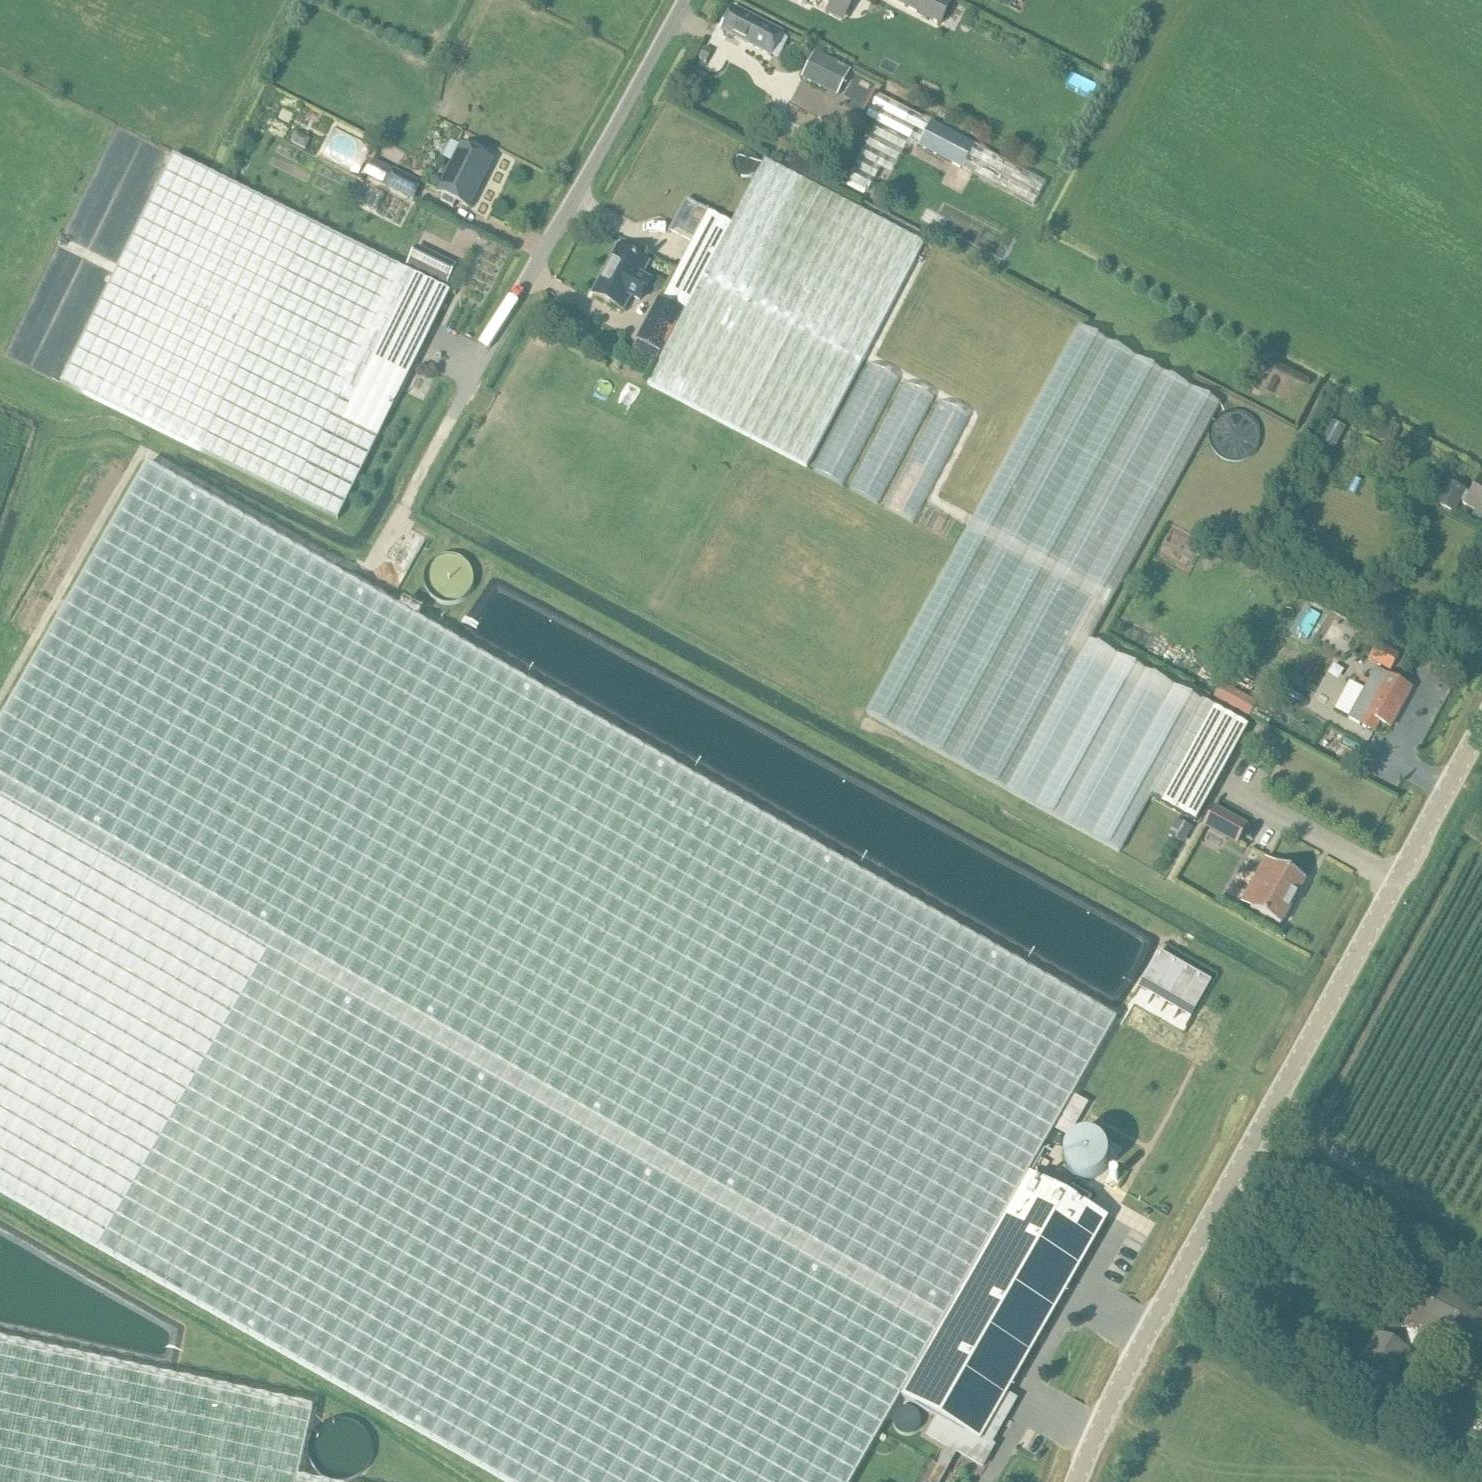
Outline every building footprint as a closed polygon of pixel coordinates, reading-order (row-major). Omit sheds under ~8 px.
[(849,10),(854,0),(829,0),(849,10)] [(952,2),(947,0),(908,0),(905,6),(941,24),(952,2)] [(721,30),(769,55),(781,31),(733,6),(721,30)] [(802,78),(837,96),(851,69),(816,51),(802,78)] [(909,140),(1036,207),(1049,184),(877,93),(866,117),(878,124),(848,180),(869,191),(894,145),(904,150),(909,140)] [(319,154),(360,171),(372,142),(332,124),(319,154)] [(441,202),(453,208),(456,201),(468,207),(491,160),(461,145),(438,192),(444,195),(441,202)] [(337,520),(450,293),(173,154),(60,380),(337,520)] [(365,175),(415,200),(423,183),(394,169),(394,170),(373,159),(365,175)] [(648,382),(807,466),(924,242),(765,159),(731,222),(709,210),(664,297),(686,309),(648,382)] [(593,294),(623,311),(634,290),(641,294),(649,280),(647,272),(644,271),(649,261),(618,245),(593,294)] [(868,713),(1121,851),(1151,797),(1198,822),(1250,726),(1091,639),(1221,403),(1080,325),(868,713)] [(866,361),(814,471),(846,486),(898,376),(866,361)] [(919,524),(973,402),(911,375),(907,383),(936,396),(886,509),(919,524)] [(900,380),(849,490),(882,505),(933,395),(900,380)] [(1335,452),(1345,428),(1324,418),(1313,442),(1335,452)] [(1389,421),(1380,440),(1393,446),(1401,427),(1389,421)] [(508,1481),(852,1481),(901,1396),(939,1418),(929,1435),(949,1447),(929,1481),(940,1481),(958,1451),(982,1466),(993,1446),(986,1442),(994,1429),(998,1431),(1016,1398),(1008,1393),(1108,1218),(1029,1172),(1054,1128),(1074,1094),(1117,1020),(148,464),(0,722),(0,1192),(508,1481)] [(1481,514),(1481,478),(1473,494),(1448,481),(1435,505),(1454,514),(1460,502),(1481,514)] [(1364,657),(1390,671),(1400,654),(1373,639),(1364,657)] [(1359,723),(1375,732),(1380,722),(1390,727),(1412,689),(1386,674),(1388,671),(1378,666),(1373,676),(1366,688),(1349,718),(1352,719),(1359,723)] [(1257,699),(1223,681),(1215,696),(1249,715),(1257,699)] [(1237,844),(1247,826),(1216,808),(1205,827),(1237,844)] [(1179,820),(1170,836),(1181,842),(1190,826),(1179,820)] [(1282,925),(1307,882),(1276,864),(1252,908),(1282,925)] [(1088,1103),(1074,1094),(1054,1128),(1069,1136),(1088,1103)] [(1065,1162),(1066,1164),(1066,1166),(1067,1168),(1068,1169),(1069,1171),(1072,1174),(1075,1176),(1077,1177),(1080,1179),(1084,1180),(1088,1180),(1092,1179),(1093,1179),(1095,1178),(1099,1176),(1100,1175),(1102,1174),(1104,1171),(1106,1170),(1107,1168),(1107,1166),(1108,1164),(1109,1162),(1109,1161),(1109,1159),(1109,1157),(1109,1155),(1109,1153),(1108,1151),(1107,1149),(1107,1147),(1106,1146),(1105,1144),(1102,1141),(1100,1140),(1099,1139),(1097,1138),(1094,1136),(1092,1136),(1090,1136),(1088,1135),(1086,1135),(1082,1136),(1078,1137),(1075,1139),(1073,1140),(1072,1141),(1069,1144),(1068,1146),(1067,1147),(1066,1149),(1066,1151),(1065,1153),(1065,1155),(1065,1157),(1065,1158),(1065,1160),(1065,1162)] [(1386,1397),(1410,1351),(1418,1335),(1475,1366),(1481,1353),(1481,1310),(1426,1281),(1403,1327),(1395,1343),(1376,1333),(1352,1379),(1386,1397)] [(300,1477),(315,1406),(0,1338),(0,1481),(324,1481),(300,1477)]
